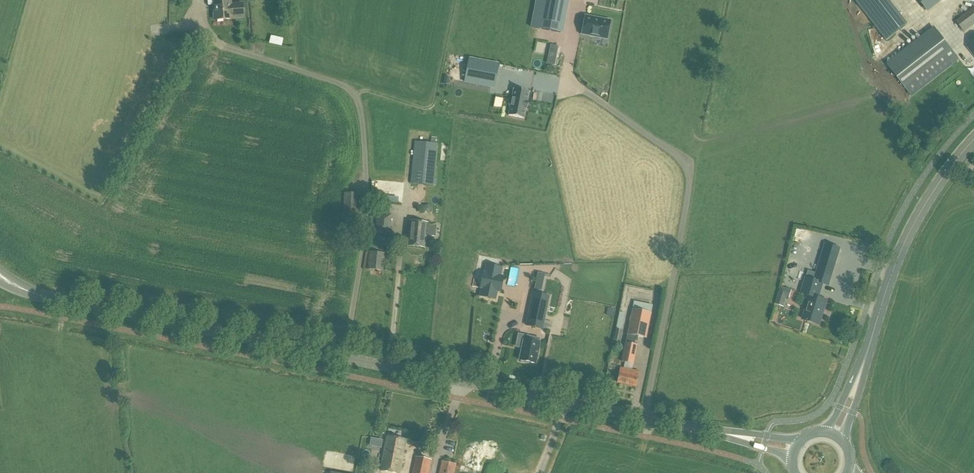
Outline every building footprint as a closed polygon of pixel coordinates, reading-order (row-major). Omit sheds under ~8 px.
[(233,18),(245,17),(243,4),(232,5),(231,0),(214,0),(215,21),(233,19),(233,18)] [(538,29),(540,29),(560,33),(567,0),(536,0),(531,27),(538,29)] [(886,41),(906,25),(886,0),(855,0),(886,41)] [(928,0),(913,0),(911,1),(918,8),(928,0)] [(922,12),(936,3),(934,0),(927,0),(918,7),(922,12)] [(956,20),(965,32),(973,25),(973,7),(956,20)] [(607,39),(609,31),(611,21),(607,20),(585,16),(581,34),(607,39)] [(935,29),(888,65),(912,96),(959,59),(935,29)] [(271,36),(269,44),(282,46),(283,39),(271,36)] [(541,53),(543,42),(534,40),(532,51),(541,53)] [(469,58),(464,81),(494,87),(499,64),(469,58)] [(527,101),(529,92),(513,89),(512,99),(510,98),(509,106),(510,106),(508,115),(524,119),(526,109),(527,109),(528,102),(527,101)] [(439,144),(415,141),(411,184),(434,186),(439,144)] [(358,224),(359,194),(345,194),(344,224),(358,224)] [(390,236),(392,215),(377,213),(375,234),(390,236)] [(405,245),(426,248),(427,235),(435,236),(436,226),(428,226),(428,224),(410,222),(408,236),(406,236),(405,245)] [(827,301),(819,298),(824,284),(829,286),(841,249),(826,245),(815,281),(807,278),(802,294),(809,296),(805,310),(806,311),(803,320),(820,325),(827,301)] [(385,253),(371,252),(369,270),(384,272),(385,253)] [(500,292),(503,276),(500,276),(502,268),(486,265),(485,273),(484,272),(480,288),(481,288),(480,296),(485,297),(487,290),(500,292)] [(543,281),(545,274),(538,273),(536,280),(543,281)] [(789,298),(792,290),(781,287),(778,295),(787,298),(789,298)] [(528,326),(542,329),(548,296),(535,293),(528,326)] [(633,301),(625,342),(636,344),(638,337),(645,339),(652,305),(633,301)] [(620,331),(624,313),(618,312),(613,340),(620,341),(622,332),(620,331)] [(517,347),(523,348),(520,361),(536,364),(540,340),(519,336),(517,347)] [(622,362),(634,365),(638,346),(626,343),(622,362)] [(618,382),(636,386),(639,371),(624,368),(623,374),(620,374),(618,382)] [(422,445),(435,447),(437,438),(424,436),(422,445)] [(381,447),(383,440),(371,437),(370,445),(381,447)] [(396,472),(401,472),(407,441),(387,437),(381,470),(396,472)] [(326,462),(335,464),(337,454),(328,452),(326,462)] [(432,460),(415,457),(412,472),(430,472),(432,460)] [(457,464),(442,461),(439,472),(455,472),(457,464)] [(474,468),(458,465),(456,472),(473,472),(474,468)]
